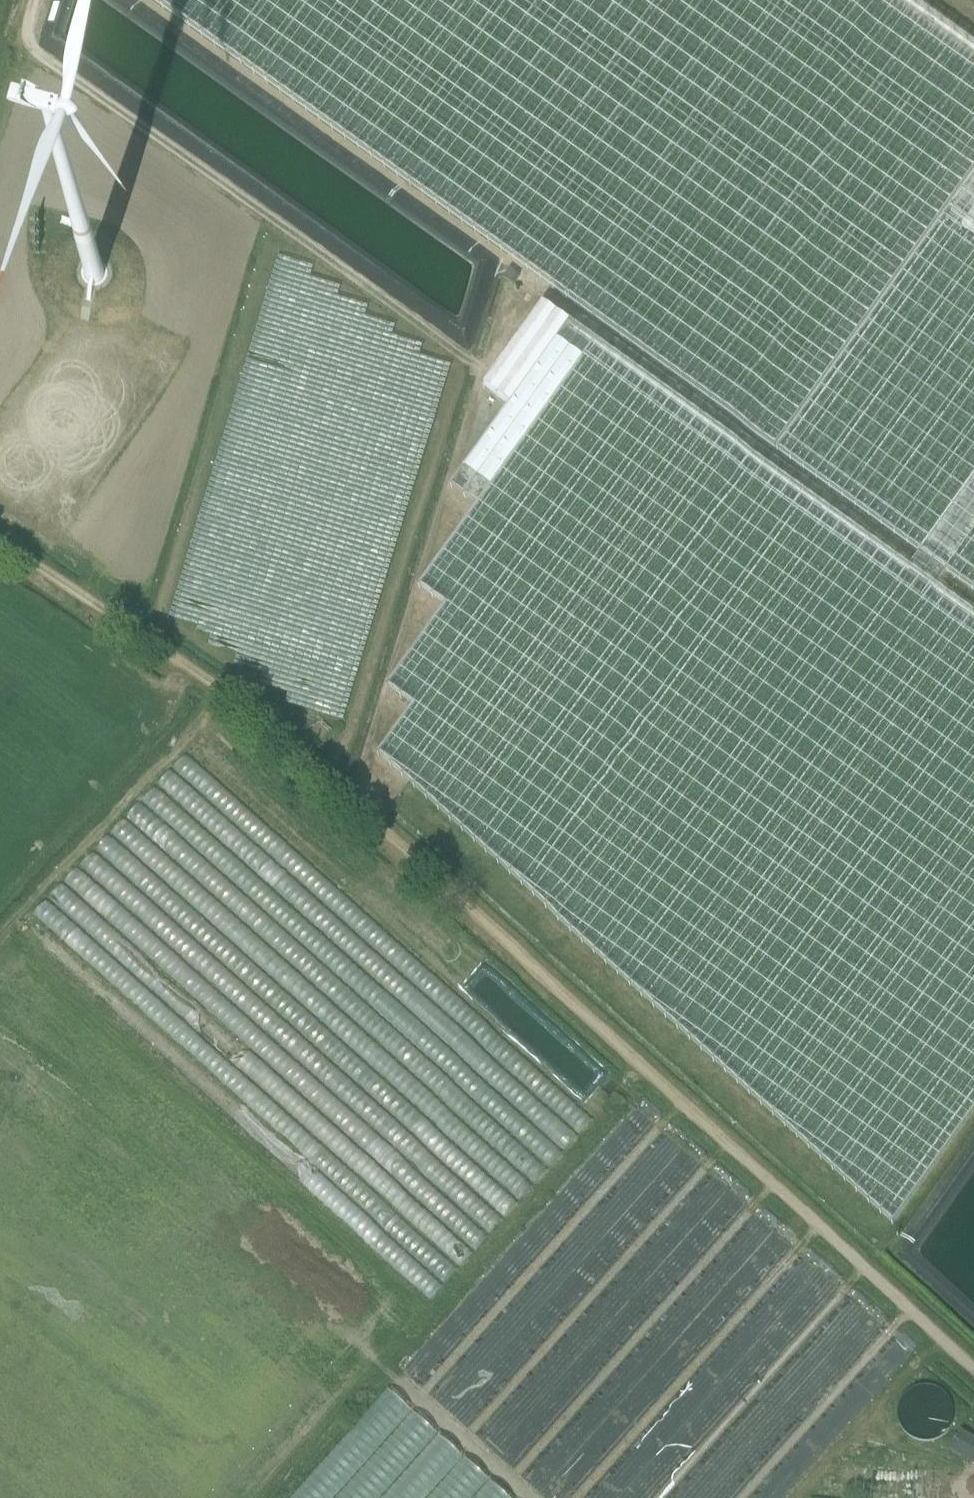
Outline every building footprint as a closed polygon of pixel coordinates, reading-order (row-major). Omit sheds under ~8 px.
[(914,0),(145,0),(973,588),(973,43),(914,0)] [(433,506),(467,368),(430,359),(297,267),(298,262),(267,255),(178,617),(196,621),(233,468),(235,507),(241,511),(253,494),(263,453),(344,450),(323,436),(328,415),(322,411),(326,395),(386,393),(386,407),(392,411),(412,383),(427,393),(435,382),(436,401),(424,417),(425,433),(438,443),(434,462),(413,462),(432,467),(433,506)] [(973,1122),(973,610),(559,304),(493,393),(519,413),(458,495),(485,514),(428,591),(455,611),(397,689),(425,709),(384,765),(898,1229),(973,1122)] [(424,529),(427,501),(417,500),(418,490),(409,489),(406,510),(402,510),(400,526),(424,529)] [(194,632),(218,637),(216,648),(240,652),(245,629),(228,626),(231,614),(219,611),(221,602),(201,598),(194,632)] [(605,1110),(526,1140),(524,1142),(489,1048),(514,1038),(516,1044),(526,1033),(197,749),(114,846),(111,843),(96,860),(100,863),(89,875),(94,888),(80,876),(71,887),(77,903),(64,892),(52,907),(62,916),(37,925),(35,924),(0,964),(0,1070),(51,1113),(0,1172),(0,1497),(269,1497),(605,1110)] [(390,1393),(300,1497),(513,1497),(390,1393)]
